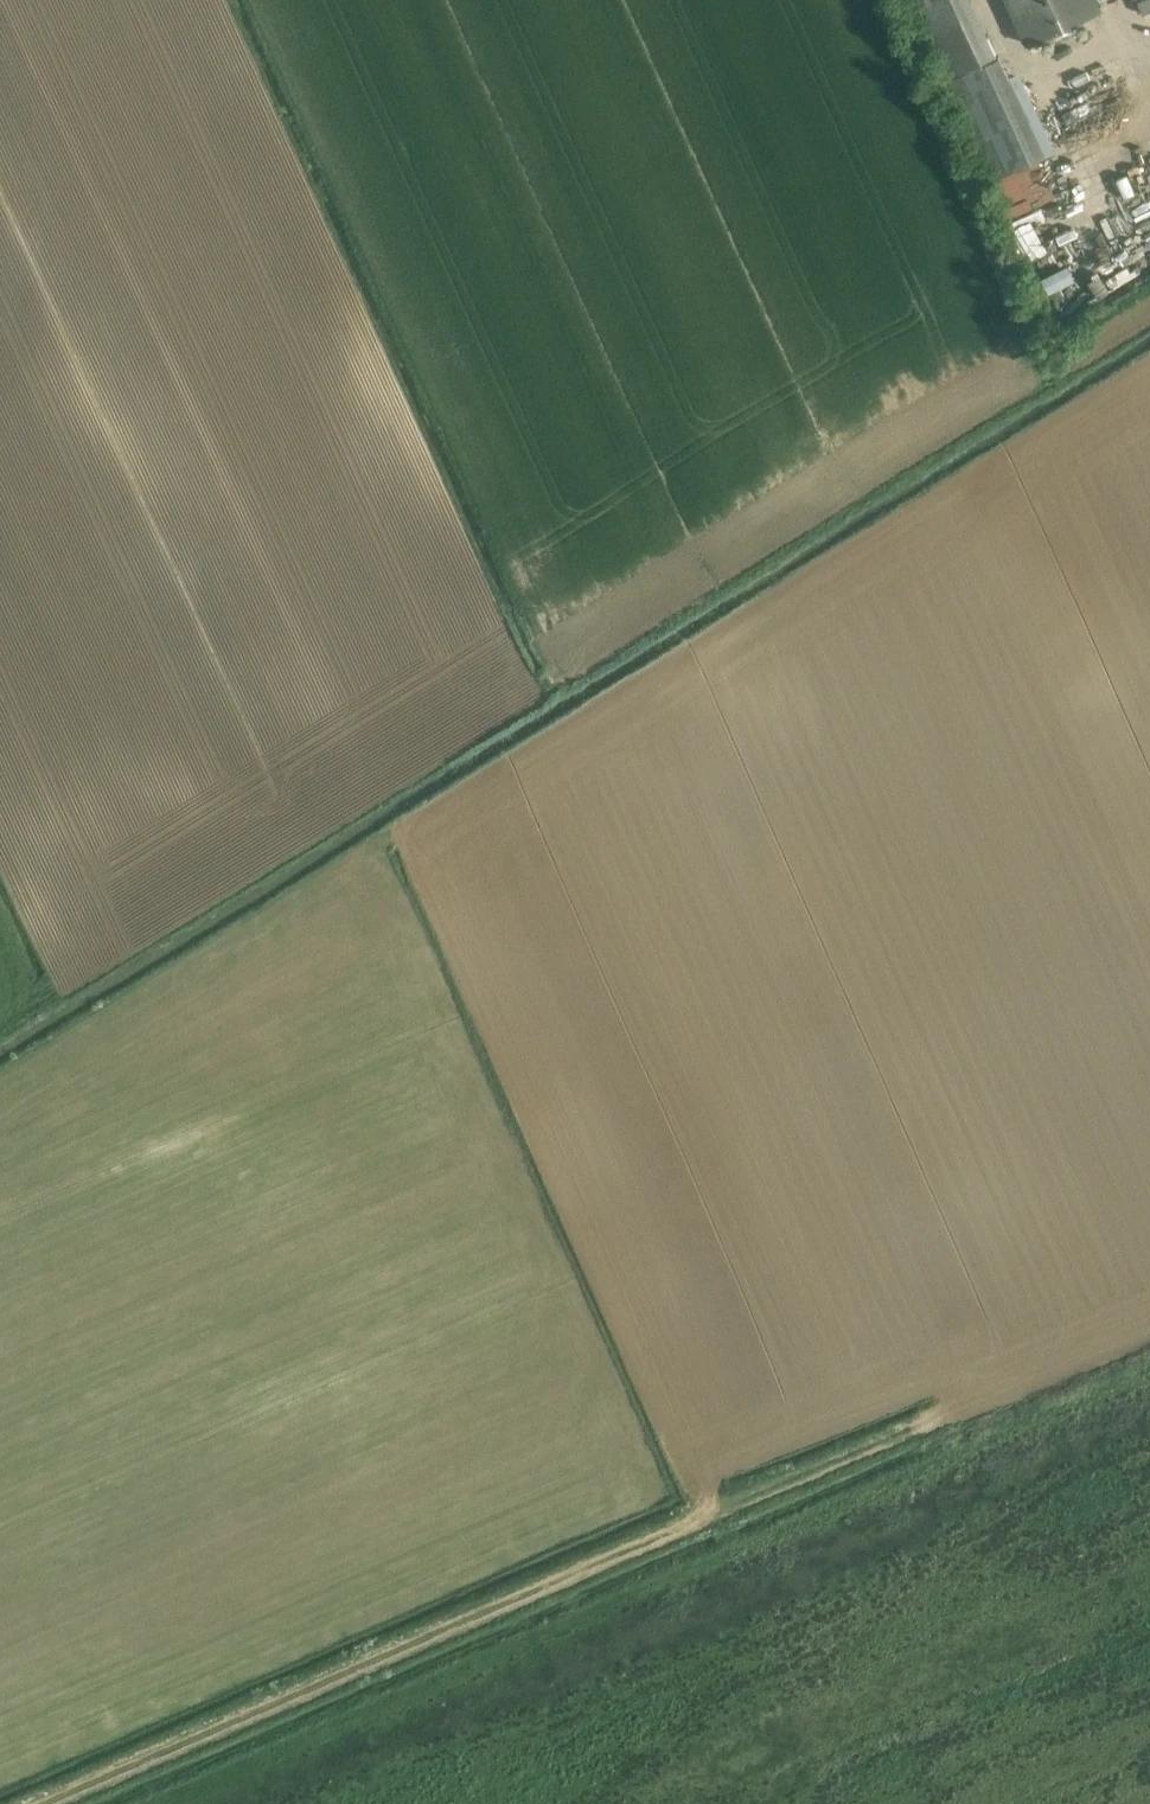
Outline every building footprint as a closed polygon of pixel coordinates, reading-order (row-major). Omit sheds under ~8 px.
[(1097,0),(1004,0),(1024,45),(1101,10),(1097,0)] [(946,78),(996,55),(982,25),(933,47),(946,78)] [(996,55),(946,78),(960,108),(1013,84),(1011,79),(999,54),(996,55)] [(1056,277),(1063,289),(1087,276),(1079,263),(1056,277)]
